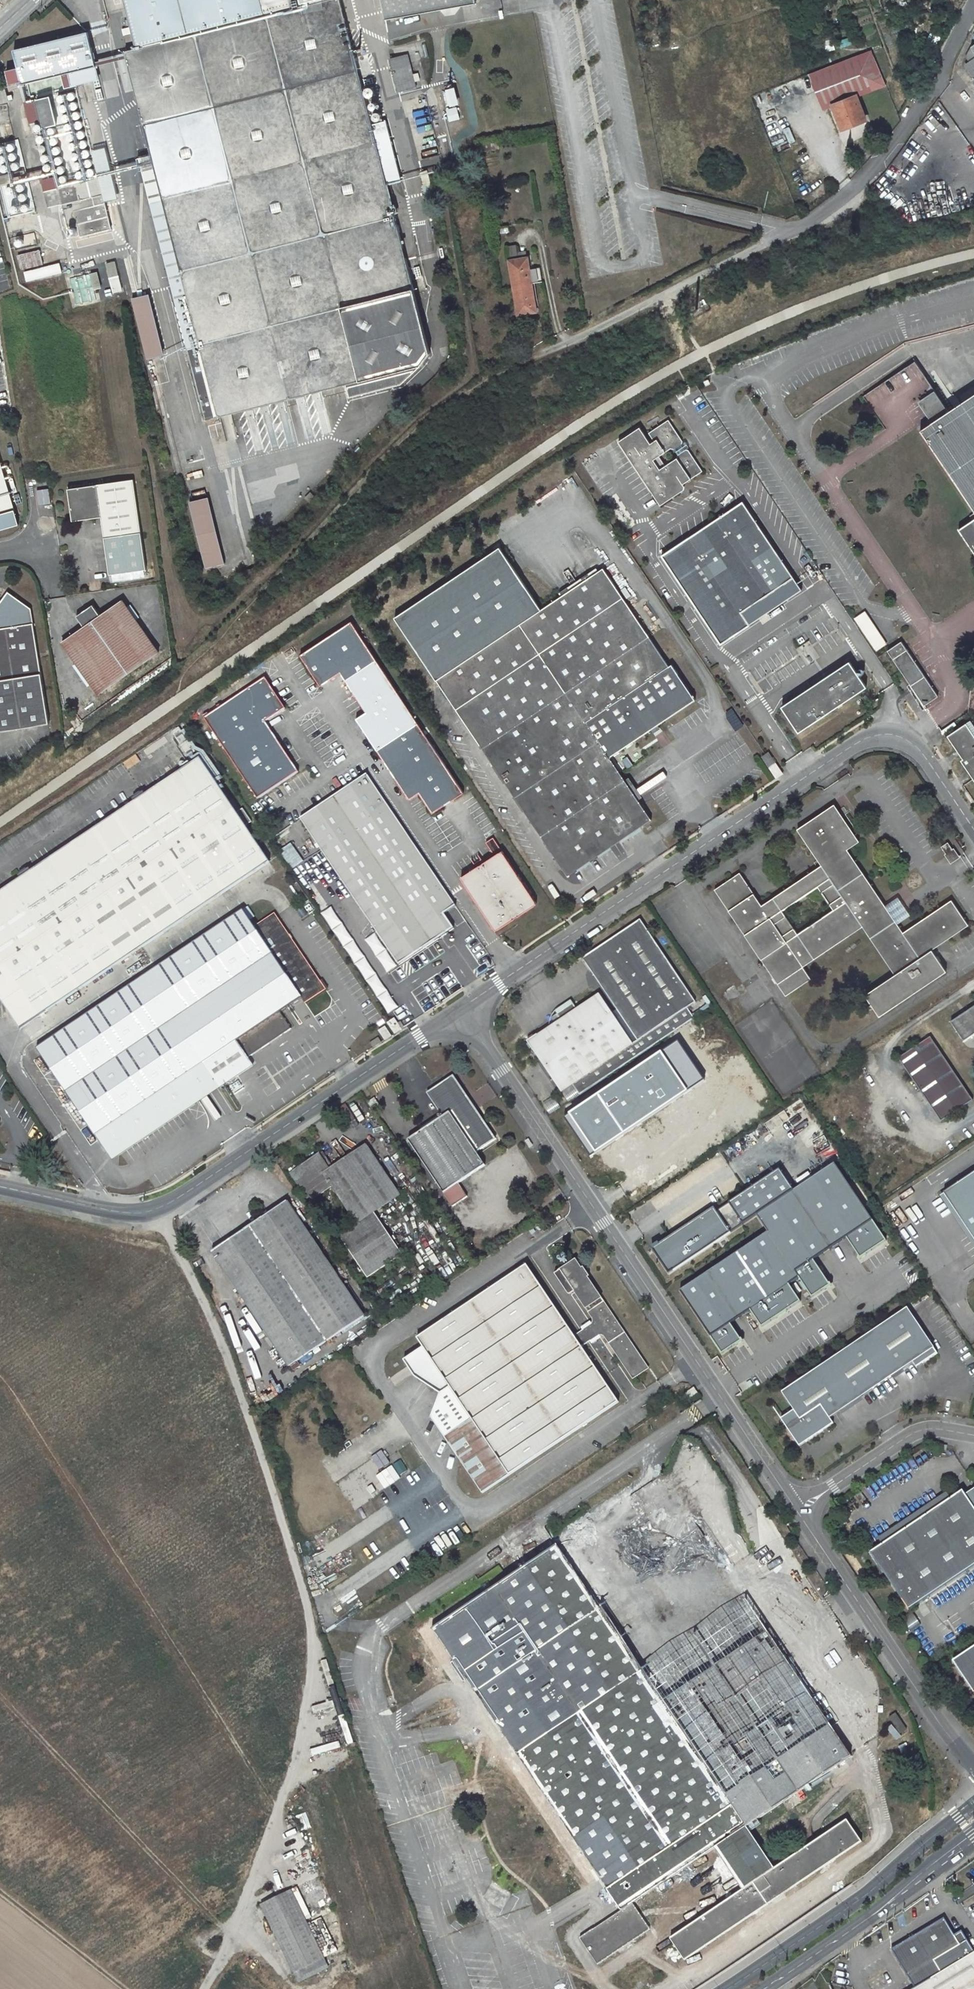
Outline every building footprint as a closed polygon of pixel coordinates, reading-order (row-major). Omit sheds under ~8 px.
[(162,201),(151,204),(206,420),(346,385),(349,397),(401,384),(429,353),(413,289),(414,289),(387,185),(402,181),(386,121),(372,124),(340,0),(123,0),(135,49),(125,52),(162,201)] [(384,19),(419,13),(417,1),(421,0),(381,0),(384,19)] [(475,0),(421,0),(417,1),(419,13),(439,10),(476,3),(475,0)] [(88,33),(15,50),(23,84),(96,67),(88,33)] [(874,49),(810,74),(823,109),(833,105),(843,130),(871,118),(864,103),(860,105),(856,96),(890,83),(874,49)] [(393,69),(398,92),(416,87),(411,65),(408,56),(390,60),(393,69)] [(436,91),(445,123),(459,120),(450,87),(436,91)] [(49,98),(37,101),(43,129),(56,126),(49,98)] [(33,212),(19,139),(0,142),(0,203),(3,218),(33,212)] [(104,203),(118,200),(105,147),(91,151),(98,178),(102,194),(104,203)] [(441,166),(440,156),(420,159),(422,169),(441,166)] [(98,178),(74,184),(80,209),(94,205),(92,197),(102,194),(98,178)] [(74,184),(57,188),(63,209),(67,227),(76,224),(80,237),(111,230),(104,203),(102,194),(92,197),(94,205),(80,209),(74,184)] [(63,209),(57,188),(46,191),(52,212),(63,209)] [(509,258),(524,255),(523,251),(515,253),(514,245),(507,246),(509,258)] [(19,270),(41,267),(39,250),(16,254),(19,270)] [(527,258),(509,261),(513,286),(531,283),(542,281),(540,267),(529,269),(527,258)] [(115,261),(104,263),(108,294),(119,292),(115,261)] [(24,283),(60,274),(58,263),(21,271),(24,283)] [(94,289),(98,289),(97,273),(71,275),(73,303),(95,302),(94,289)] [(127,299),(133,297),(129,283),(123,285),(127,299)] [(513,286),(517,315),(536,312),(531,283),(513,286)] [(147,296),(132,299),(148,360),(163,356),(147,296)] [(911,364),(904,370),(913,380),(920,374),(911,364)] [(917,404),(931,424),(945,415),(931,394),(917,404)] [(973,511),(973,395),(945,415),(931,424),(921,431),(973,511)] [(652,444),(641,427),(618,441),(662,504),(683,489),(681,486),(702,471),(688,450),(684,450),(680,444),(681,440),(668,420),(648,433),(654,442),(652,444)] [(17,526),(0,470),(0,530),(17,526)] [(101,519),(104,541),(109,576),(146,571),(141,536),(132,481),(68,491),(73,523),(101,519)] [(208,499),(189,503),(206,569),(225,564),(208,499)] [(742,502),(662,555),(721,643),(749,625),(741,612),(793,577),(742,502)] [(958,529),(973,553),(973,519),(958,529)] [(499,548),(394,618),(567,875),(651,819),(610,757),(695,700),(671,664),(669,666),(603,569),(541,610),(499,548)] [(801,589),(793,577),(741,612),(749,625),(801,589)] [(50,731),(43,680),(35,614),(9,595),(0,607),(0,737),(50,731)] [(60,643),(97,695),(152,657),(115,604),(95,616),(88,607),(70,620),(78,630),(60,643)] [(462,788),(349,619),(298,653),(319,685),(339,672),(364,710),(355,716),(409,797),(419,790),(431,809),(462,788)] [(938,696),(901,641),(887,651),(924,706),(938,696)] [(782,708),(798,731),(865,686),(849,662),(828,676),(829,676),(782,708)] [(204,717),(258,798),(298,771),(265,721),(284,708),(262,676),(204,717)] [(970,720),(947,736),(963,759),(961,761),(973,781),(973,727),(970,720)] [(769,752),(766,754),(773,764),(775,762),(769,752)] [(762,756),(776,777),(783,773),(775,762),(773,764),(766,754),(762,756)] [(271,863),(202,759),(0,893),(0,996),(22,1028),(271,863)] [(366,774),(300,818),(398,964),(453,928),(444,914),(456,906),(366,774)] [(739,873),(715,890),(786,995),(810,979),(802,967),(862,927),(894,975),(864,995),(879,1016),(946,971),(932,950),(967,926),(951,900),(903,932),(847,850),(859,841),(834,805),(797,830),(821,865),(761,906),(739,873)] [(486,837),(492,847),(499,843),(492,832),(486,837)] [(289,841),(276,849),(288,868),(301,861),(289,841)] [(956,856),(947,843),(941,847),(950,860),(956,856)] [(459,873),(494,926),(535,898),(501,845),(459,873)] [(318,913),(387,1013),(397,1006),(328,906),(318,913)] [(37,1048),(96,1135),(108,1154),(118,1156),(220,1088),(203,1064),(236,1041),(247,1058),(291,1028),(280,1012),(302,998),(305,1002),(326,989),(275,913),(254,926),(243,910),(37,1048)] [(588,956),(649,1048),(695,1018),(688,1008),(696,1003),(641,920),(588,956)] [(527,1042),(561,1092),(575,1083),(578,1088),(582,1094),(649,1048),(588,956),(583,959),(622,1016),(615,1020),(599,995),(577,1010),(573,1004),(557,1015),(561,1021),(537,1036),(537,1035),(527,1042)] [(951,1023),(964,1043),(973,1036),(973,1008),(951,1023)] [(388,1022),(396,1033),(396,1032),(402,1029),(395,1018),(391,1020),(388,1022)] [(379,1031),(385,1040),(391,1035),(385,1027),(379,1031)] [(972,1101),(930,1038),(898,1059),(941,1123),(972,1101)] [(247,1058),(236,1041),(203,1064),(220,1088),(253,1066),(247,1058)] [(443,1116),(408,1140),(444,1193),(453,1207),(467,1197),(458,1183),(485,1166),(476,1152),(494,1138),(453,1077),(428,1094),(443,1116)] [(605,1101),(579,1118),(610,1164),(618,1159),(623,1167),(687,1125),(688,1127),(692,1129),(693,1129),(697,1128),(700,1126),(701,1124),(702,1122),(702,1118),(701,1115),(699,1113),(697,1111),(694,1111),(691,1111),(690,1111),(688,1112),(674,1090),(650,1105),(649,1103),(636,1112),(653,1138),(638,1149),(626,1131),(625,1132),(605,1101)] [(380,1108),(374,1099),(368,1104),(374,1113),(380,1108)] [(933,1168),(942,1181),(932,1189),(973,1252),(973,1141),(933,1168)] [(399,1195),(366,1145),(329,1168),(319,1153),(290,1172),(309,1201),(332,1187),(357,1224),(339,1236),(344,1243),(368,1278),(402,1255),(374,1212),(399,1195)] [(766,1235),(678,1283),(716,1352),(737,1340),(726,1319),(746,1308),(755,1325),(826,1286),(809,1255),(843,1237),(854,1257),(879,1242),(834,1161),(787,1187),(777,1169),(726,1198),(738,1220),(753,1212),(766,1235)] [(438,1197),(432,1188),(427,1192),(432,1201),(438,1197)] [(363,1316),(287,1202),(212,1252),(288,1366),(363,1316)] [(725,1203),(718,1207),(730,1227),(738,1223),(725,1203)] [(712,1208),(650,1242),(665,1270),(727,1235),(712,1208)] [(344,1243),(339,1246),(363,1281),(368,1278),(344,1243)] [(509,1474),(618,1401),(582,1346),(589,1342),(589,1341),(598,1335),(599,1335),(600,1335),(601,1335),(602,1335),(602,1336),(603,1336),(604,1336),(604,1337),(605,1337),(605,1338),(633,1378),(648,1368),(575,1260),(554,1274),(564,1289),(569,1285),(592,1319),(592,1320),(592,1321),(592,1322),(592,1323),(592,1324),(591,1324),(591,1325),(590,1325),(582,1331),(581,1330),(574,1335),(526,1265),(417,1338),(426,1352),(457,1398),(432,1415),(473,1478),(482,1492),(509,1474)] [(906,1308),(782,1392),(794,1410),(780,1418),(796,1441),(802,1437),(805,1442),(822,1430),(819,1425),(829,1418),(913,1362),(918,1358),(922,1364),(937,1353),(906,1308)] [(426,1352),(416,1359),(441,1397),(426,1407),(432,1415),(457,1398),(426,1352)] [(918,1358),(913,1362),(916,1367),(922,1364),(918,1358)] [(693,1388),(682,1395),(687,1401),(697,1394),(693,1388)] [(663,1400),(656,1404),(660,1410),(667,1405),(663,1400)] [(829,1418),(819,1425),(822,1430),(833,1423),(829,1418)] [(802,1437),(796,1441),(799,1446),(805,1442),(802,1437)] [(381,1451),(375,1454),(383,1465),(388,1461),(381,1451)] [(685,1454),(680,1458),(690,1469),(694,1465),(685,1454)] [(391,1479),(407,1472),(401,1458),(385,1466),(391,1479)] [(521,1782),(520,1754),(615,1907),(711,1847),(719,1861),(704,1870),(720,1895),(747,1879),(762,1902),(859,1843),(844,1819),(768,1866),(746,1831),(753,1827),(748,1819),(844,1760),(663,1469),(550,1538),(541,1524),(542,1523),(536,1513),(499,1536),(518,1567),(419,1628),(457,1691),(455,1692),(469,1714),(483,1713),(483,1721),(521,1782)] [(869,1552),(908,1609),(973,1564),(973,1508),(962,1490),(869,1552)] [(759,1544),(770,1538),(762,1524),(751,1529),(759,1544)] [(953,1661),(973,1693),(973,1647),(953,1661)] [(374,1691),(380,1704),(385,1702),(379,1688),(374,1691)] [(898,1735),(905,1730),(894,1713),(887,1718),(898,1735)] [(452,1789),(454,1802),(465,1799),(463,1787),(452,1789)] [(436,1805),(447,1805),(447,1794),(436,1794),(436,1805)] [(301,1830),(310,1827),(305,1812),(296,1815),(301,1830)] [(331,1952),(298,1885),(292,1888),(324,1956),(331,1952)] [(256,1902),(275,1894),(272,1888),(253,1896),(256,1902)] [(324,1956),(292,1888),(262,1903),(295,1970),(324,1956)] [(739,1896),(667,1939),(678,1957),(750,1914),(739,1896)] [(632,1903),(576,1935),(592,1963),(648,1931),(632,1903)] [(891,1947),(915,1987),(911,1988),(973,1988),(973,1952),(966,1940),(961,1930),(953,1934),(943,1917),(891,1947)]
